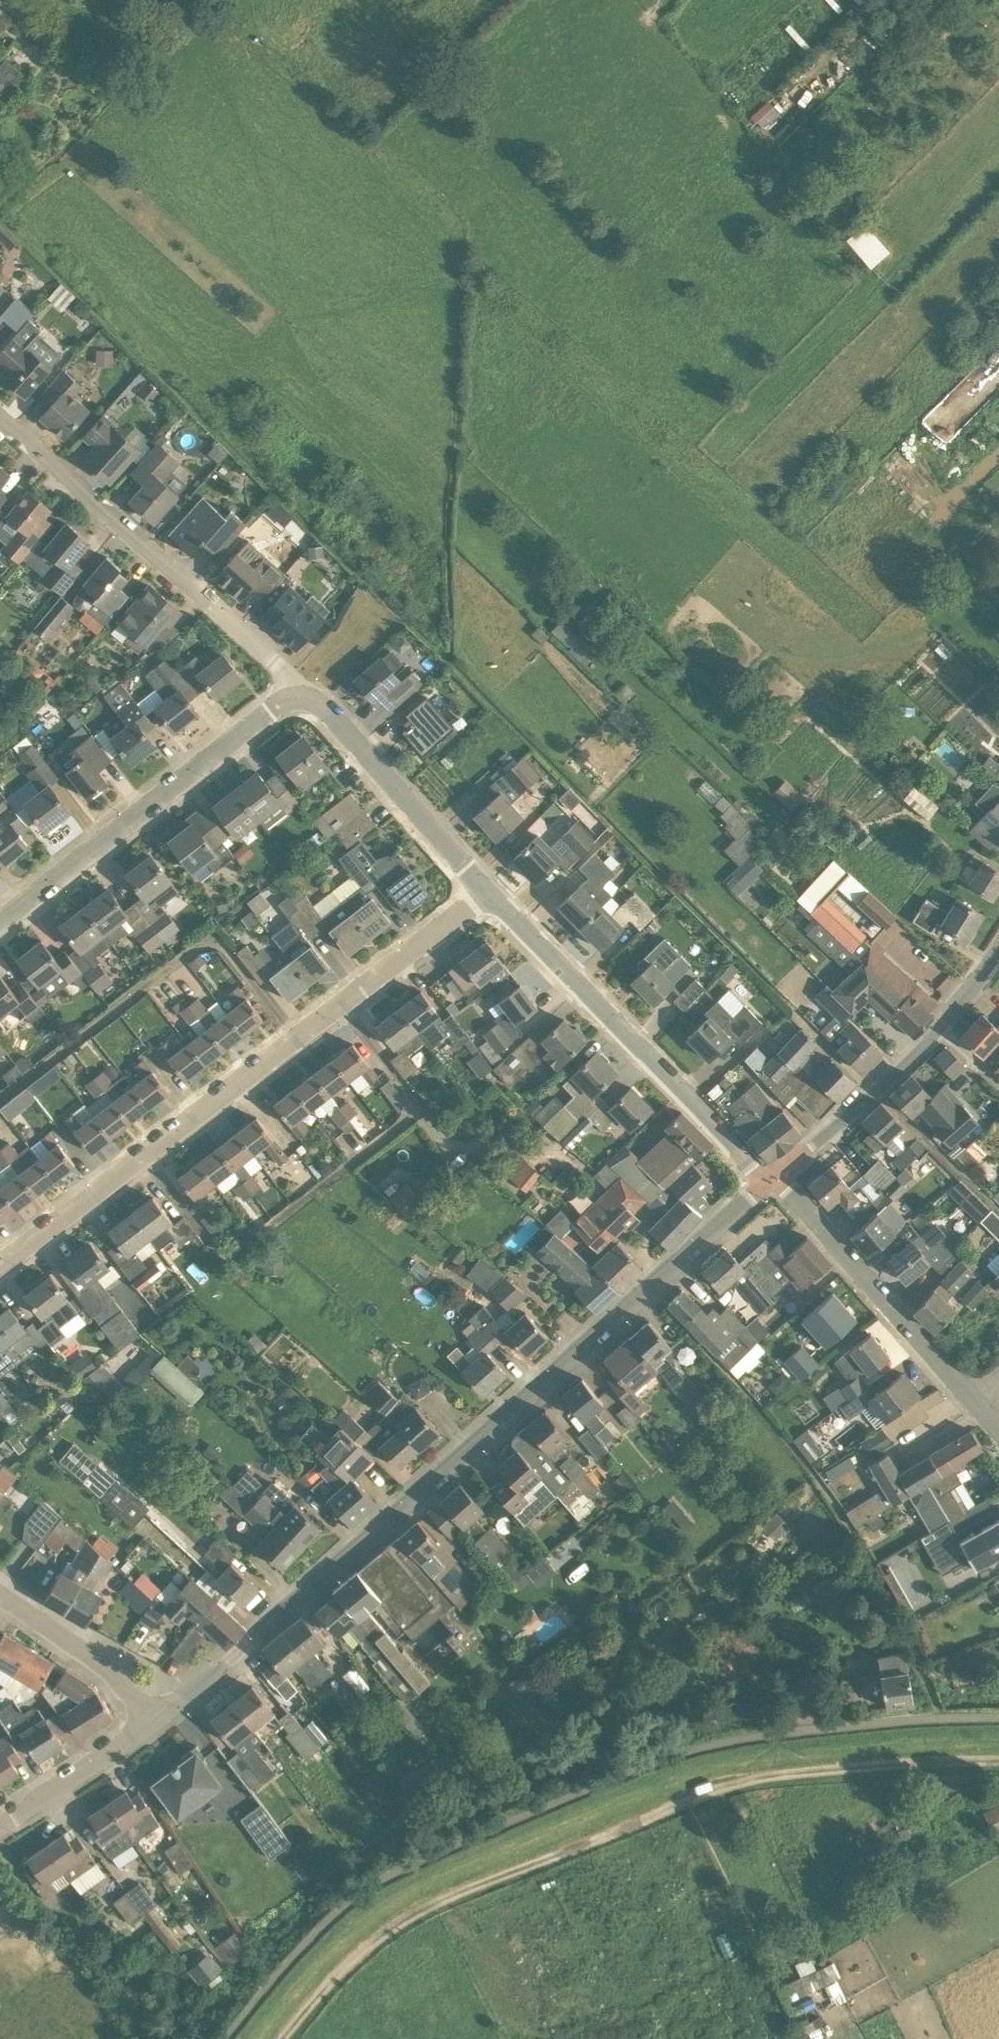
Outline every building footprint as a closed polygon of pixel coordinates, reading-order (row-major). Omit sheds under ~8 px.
[(0,66),(0,108),(29,79),(5,60),(0,66)] [(33,387),(50,369),(30,351),(28,354),(12,339),(0,352),(0,362),(11,372),(5,379),(25,397),(33,387)] [(64,438),(88,411),(72,396),(81,387),(63,370),(40,395),(52,405),(41,417),(64,438)] [(963,381),(925,421),(948,443),(986,402),(963,381)] [(113,428),(114,426),(102,415),(83,437),(95,448),(85,459),(110,482),(133,456),(122,447),(127,441),(113,428)] [(154,522),(177,496),(161,482),(178,462),(158,443),(135,469),(148,481),(131,500),(154,522)] [(9,475),(0,468),(0,486),(9,475)] [(40,521),(50,509),(28,491),(7,517),(20,527),(2,549),(20,564),(49,529),(40,521)] [(221,553),(246,525),(231,510),(225,517),(202,497),(202,498),(202,499),(170,534),(169,533),(169,534),(192,555),(206,540),(221,553)] [(62,595),(82,571),(72,562),(89,542),(67,524),(45,550),(57,560),(41,578),(62,595)] [(236,555),(216,577),(240,599),(251,587),(263,598),(284,574),(264,556),(252,569),(236,555)] [(104,625),(112,616),(129,596),(120,588),(127,579),(118,572),(121,569),(107,557),(83,585),(97,596),(93,600),(95,602),(87,611),(104,625)] [(131,633),(124,641),(138,653),(145,644),(154,651),(179,631),(169,623),(179,610),(150,586),(119,623),(131,633)] [(295,648),(323,618),(289,587),(264,615),(275,625),(272,628),(295,648)] [(48,637),(60,622),(48,612),(35,627),(48,637)] [(356,681),(375,702),(384,695),(393,705),(418,683),(390,651),(356,681)] [(194,659),(180,670),(197,693),(207,685),(216,698),(241,678),(223,654),(203,670),(194,659)] [(155,708),(162,716),(174,731),(197,713),(188,700),(197,693),(180,670),(169,656),(156,667),(167,681),(176,692),(155,708)] [(990,686),(998,694),(998,676),(990,685),(990,686)] [(111,738),(119,749),(131,764),(155,746),(146,734),(155,727),(117,679),(102,691),(105,695),(104,695),(128,725),(111,738)] [(426,697),(405,716),(412,723),(402,732),(423,756),(454,729),(426,697)] [(98,771),(108,764),(112,760),(92,734),(75,747),(83,757),(66,770),(88,798),(107,783),(98,771)] [(303,737),(278,756),(302,788),(328,768),(303,737)] [(32,745),(20,755),(32,770),(26,774),(40,792),(25,804),(46,831),(70,812),(49,786),(59,779),(32,745)] [(989,756),(982,765),(995,777),(998,780),(998,764),(989,756)] [(520,759),(503,774),(521,794),(538,779),(520,759)] [(278,776),(267,785),(257,772),(235,790),(259,820),(280,804),(286,811),(298,801),(278,776)] [(773,793),(791,810),(804,796),(785,780),(773,793)] [(938,806),(937,804),(915,785),(903,798),(927,819),(938,806)] [(237,837),(259,820),(235,790),(202,815),(222,841),(233,832),(237,837)] [(350,792),(321,815),(313,821),(327,838),(335,833),(364,810),(350,792)] [(501,793),(490,802),(475,815),(496,839),(522,817),(501,793)] [(971,832),(993,853),(998,846),(998,803),(971,832)] [(3,864),(27,845),(18,834),(28,827),(12,807),(0,816),(0,860),(3,864)] [(335,833),(349,851),(378,828),(364,810),(335,833)] [(193,871),(206,861),(214,872),(234,856),(222,841),(202,815),(199,811),(180,825),(184,830),(169,841),(193,871)] [(595,840),(587,832),(577,821),(561,837),(579,856),(595,840)] [(560,858),(546,844),(538,835),(513,859),(534,881),(542,873),(544,874),(560,858)] [(377,886),(368,875),(349,851),(339,859),(361,887),(341,902),(369,938),(390,922),(368,893),(377,886)] [(396,852),(380,865),(368,875),(377,886),(399,915),(400,914),(405,909),(407,912),(409,910),(411,909),(410,907),(428,892),(396,852)] [(559,906),(580,927),(602,906),(612,895),(603,886),(615,873),(604,862),(595,853),(579,868),(588,878),(559,906)] [(740,893),(764,867),(749,854),(725,880),(740,893)] [(990,865),(983,861),(973,855),(959,877),(969,884),(968,884),(992,899),(998,889),(998,871),(990,865)] [(134,903),(149,922),(164,940),(179,929),(161,906),(178,892),(150,856),(127,874),(143,896),(134,903)] [(895,915),(847,872),(835,885),(883,927),(895,915)] [(816,918),(842,943),(851,951),(864,937),(866,935),(846,916),(840,922),(820,904),(826,898),(824,897),(813,886),(798,902),(816,918)] [(127,915),(124,911),(107,889),(84,907),(104,933),(112,944),(125,934),(117,923),(127,915)] [(602,906),(580,927),(600,949),(623,927),(622,927),(629,920),(640,930),(656,914),(634,892),(612,915),(602,906)] [(291,960),(290,960),(309,984),(330,968),(311,944),(307,939),(317,932),(295,904),(289,896),(279,904),(301,933),(281,948),(291,960)] [(306,896),(295,904),(317,932),(326,925),(348,954),(369,938),(341,902),(321,917),(306,896)] [(983,915),(966,904),(957,899),(948,913),(926,899),(912,921),(931,933),(937,923),(966,941),(983,915)] [(60,925),(78,948),(68,955),(81,972),(98,993),(112,981),(98,962),(100,960),(88,945),(104,933),(84,907),(60,925)] [(831,955),(842,943),(816,918),(805,930),(831,955)] [(149,952),(164,940),(149,922),(135,934),(149,952)] [(883,950),(871,939),(856,956),(863,963),(866,966),(867,965),(904,1000),(903,1001),(890,1016),(915,1039),(933,1018),(934,1017),(920,1004),(927,997),(911,982),(879,953),(883,950)] [(68,982),(71,979),(81,972),(68,955),(65,951),(55,959),(41,941),(18,959),(39,986),(59,970),(68,982)] [(510,974),(504,965),(505,965),(486,941),(449,971),(467,994),(489,977),(495,985),(510,974)] [(260,984),(270,976),(245,945),(236,952),(260,984)] [(654,1003),(671,986),(673,984),(662,974),(677,960),(666,949),(652,963),(647,967),(632,981),(654,1003)] [(290,960),(270,976),(288,1000),(309,984),(290,960)] [(903,1001),(866,966),(863,963),(833,992),(853,1012),(868,996),(890,1016),(903,1001)] [(30,995),(20,981),(10,988),(0,975),(0,1016),(9,1009),(19,1022),(39,1006),(30,995)] [(685,1012),(699,998),(706,990),(695,979),(673,1001),(685,1012)] [(505,1031),(515,1024),(521,1020),(537,1007),(520,985),(498,1001),(506,1011),(494,1020),(497,1024),(484,1034),(498,1053),(512,1041),(505,1031)] [(833,992),(826,985),(814,997),(842,1024),(853,1012),(833,992)] [(238,1005),(227,1014),(243,1035),(263,1020),(237,987),(229,993),(238,1005)] [(421,992),(399,1008),(425,1043),(431,1050),(447,1037),(456,1049),(470,1038),(451,1014),(443,1021),(421,992)] [(224,1050),(243,1035),(227,1014),(218,1021),(208,1008),(207,1010),(198,998),(189,1005),(224,1050)] [(744,1005),(733,1016),(717,1001),(704,1013),(708,1018),(688,1038),(708,1059),(734,1034),(742,1043),(762,1024),(744,1005)] [(198,1035),(188,1044),(204,1065),(224,1050),(189,1005),(180,1012),(198,1035)] [(377,1025),(389,1041),(398,1053),(390,1059),(405,1078),(418,1068),(409,1056),(425,1043),(399,1008),(377,1025)] [(997,1028),(982,1014),(962,1037),(971,1045),(970,1046),(982,1057),(998,1038),(998,1025),(997,1028)] [(530,1070),(544,1056),(556,1069),(563,1061),(584,1041),(581,1038),(584,1036),(576,1027),(573,1030),(563,1020),(538,1044),(530,1035),(493,1069),(509,1085),(527,1067),(530,1070)] [(865,1072),(866,1071),(884,1052),(870,1038),(861,1030),(853,1022),(834,1041),(865,1072)] [(802,1028),(778,1053),(792,1065),(815,1041),(802,1028)] [(204,1065),(188,1044),(177,1052),(168,1041),(159,1047),(185,1080),(204,1065)] [(770,1062),(758,1074),(786,1104),(795,1094),(806,1104),(820,1118),(856,1081),(815,1041),(792,1065),(778,1053),(770,1062)] [(353,1044),(333,1059),(349,1081),(361,1072),(370,1084),(378,1077),(353,1044)] [(758,1074),(770,1062),(757,1047),(744,1059),(758,1074)] [(935,1058),(949,1073),(953,1078),(966,1067),(947,1047),(935,1058)] [(561,1142),(587,1116),(597,1106),(603,1100),(596,1092),(616,1073),(596,1052),(573,1074),(584,1086),(573,1096),(564,1106),(544,1124),(561,1142)] [(144,1078),(132,1086),(149,1108),(169,1092),(143,1059),(135,1066),(144,1078)] [(333,1059),(314,1074),(330,1095),(349,1081),(333,1059)] [(95,1078),(105,1090),(104,1090),(106,1092),(113,1101),(130,1122),(149,1108),(132,1086),(124,1075),(113,1083),(103,1071),(95,1078)] [(314,1074),(294,1089),(311,1110),(330,1095),(314,1074)] [(911,1116),(919,1109),(932,1097),(931,1096),(910,1074),(890,1094),(911,1116)] [(785,1148),(741,1094),(726,1076),(720,1082),(727,1090),(715,1100),(724,1110),(728,1106),(744,1126),(741,1128),(768,1161),(785,1148)] [(97,1099),(106,1092),(104,1090),(105,1090),(95,1078),(86,1085),(97,1099)] [(400,1113),(403,1104),(402,1098),(389,1080),(380,1087),(400,1113)] [(741,1094),(785,1148),(802,1134),(782,1109),(775,1115),(763,1100),(767,1097),(755,1083),(741,1094)] [(631,1088),(610,1107),(603,1100),(597,1106),(587,1116),(603,1132),(621,1115),(633,1127),(651,1109),(631,1088)] [(963,1105),(959,1109),(939,1088),(931,1096),(932,1097),(919,1109),(937,1128),(935,1129),(949,1145),(976,1121),(963,1105)] [(299,1119),(311,1110),(294,1089),(274,1104),(300,1137),(308,1131),(299,1119)] [(110,1137),(130,1122),(113,1101),(94,1116),(110,1137)] [(340,1108),(349,1120),(358,1113),(348,1101),(340,1108)] [(904,1168),(911,1161),(925,1147),(881,1102),(862,1121),(872,1131),(863,1139),(876,1152),(894,1134),(906,1147),(894,1160),(903,1169),(904,1168)] [(331,1115),(340,1127),(349,1120),(340,1108),(331,1115)] [(667,1126),(671,1130),(653,1147),(640,1160),(624,1144),(606,1163),(644,1198),(647,1202),(675,1178),(674,1176),(696,1155),(697,1156),(711,1143),(681,1112),(667,1126)] [(90,1153),(108,1139),(110,1137),(94,1116),(82,1125),(73,1113),(65,1120),(90,1153)] [(265,1146),(274,1157),(280,1165),(288,1159),(257,1118),(237,1133),(253,1154),(265,1146)] [(39,1159),(55,1180),(75,1165),(49,1132),(41,1138),(50,1150),(39,1159)] [(237,1133),(218,1148),(234,1169),(253,1154),(237,1133)] [(956,1157),(969,1170),(987,1153),(974,1140),(956,1157)] [(35,1195),(55,1180),(39,1159),(30,1147),(20,1155),(10,1142),(0,1149),(10,1162),(19,1174),(35,1195)] [(218,1148),(198,1163),(215,1184),(234,1169),(218,1148)] [(1,1169),(10,1162),(0,1149),(0,1168),(1,1169)] [(863,1175),(863,1176),(868,1182),(880,1194),(884,1190),(896,1177),(884,1166),(878,1160),(863,1175)] [(509,1179),(526,1193),(540,1174),(523,1161),(509,1179)] [(203,1193),(215,1184),(198,1163),(178,1178),(204,1211),(212,1204),(203,1193)] [(598,1249),(607,1240),(622,1225),(626,1230),(637,1219),(630,1212),(644,1198),(606,1163),(593,1176),(607,1189),(572,1223),(598,1249)] [(649,1230),(669,1249),(670,1250),(702,1215),(701,1215),(711,1206),(700,1193),(711,1183),(693,1164),(669,1186),(681,1198),(649,1230)] [(872,1201),(874,1199),(880,1194),(868,1182),(854,1194),(849,1188),(831,1166),(809,1184),(828,1206),(840,1196),(845,1202),(856,1216),(872,1201)] [(912,1176),(905,1169),(896,1177),(903,1184),(912,1176)] [(16,1210),(35,1195),(19,1174),(0,1188),(0,1189),(16,1210)] [(252,1175),(243,1182),(252,1194),(261,1187),(252,1175)] [(903,1184),(896,1177),(884,1190),(893,1199),(905,1187),(903,1184)] [(427,1200),(405,1179),(389,1196),(410,1217),(427,1200)] [(243,1201),(252,1194),(243,1182),(234,1189),(243,1201)] [(16,1210),(0,1189),(0,1222),(16,1210)] [(153,1197),(131,1214),(149,1238),(165,1226),(179,1244),(174,1248),(181,1257),(202,1241),(184,1217),(174,1225),(171,1221),(153,1197)] [(882,1207),(887,1215),(902,1206),(897,1198),(882,1207)] [(889,1219),(881,1210),(880,1210),(851,1234),(868,1256),(895,1234),(885,1222),(889,1219)] [(991,1210),(980,1221),(998,1240),(998,1218),(991,1210)] [(109,1231),(118,1243),(108,1250),(133,1282),(148,1270),(133,1250),(149,1238),(131,1214),(109,1231)] [(897,1252),(887,1261),(906,1282),(921,1269),(929,1262),(936,1269),(958,1246),(959,1245),(949,1234),(944,1239),(932,1225),(922,1233),(921,1232),(903,1248),(897,1252)] [(597,1271),(592,1266),(557,1234),(541,1253),(557,1268),(559,1265),(581,1285),(576,1290),(597,1312),(620,1291),(597,1271)] [(768,1274),(779,1265),(801,1289),(819,1273),(831,1263),(807,1236),(791,1250),(782,1239),(757,1261),(768,1274)] [(603,1255),(592,1266),(597,1271),(620,1291),(643,1269),(617,1242),(613,1246),(607,1240),(598,1249),(603,1255)] [(78,1296),(86,1307),(93,1316),(114,1300),(99,1281),(95,1277),(108,1267),(91,1245),(69,1262),(71,1264),(60,1273),(78,1296)] [(977,1266),(958,1246),(936,1269),(945,1278),(914,1311),(936,1331),(955,1311),(945,1301),(972,1271),(977,1266)] [(723,1293),(736,1283),(741,1289),(744,1286),(757,1301),(766,1294),(759,1284),(768,1274),(757,1261),(755,1258),(743,1268),(727,1250),(704,1271),(723,1293)] [(94,1318),(93,1316),(86,1307),(78,1296),(70,1302),(50,1276),(26,1295),(42,1317),(43,1317),(47,1322),(37,1329),(41,1334),(51,1347),(66,1335),(60,1327),(78,1313),(86,1324),(94,1318)] [(489,1290),(509,1312),(528,1295),(504,1276),(489,1290)] [(978,1277),(962,1296),(974,1306),(990,1287),(978,1277)] [(835,1289),(808,1313),(832,1340),(859,1316),(835,1289)] [(715,1354),(729,1369),(757,1342),(744,1327),(727,1308),(718,1316),(713,1311),(706,1318),(698,1310),(700,1308),(682,1290),(668,1303),(685,1321),(703,1341),(705,1339),(717,1352),(715,1354)] [(468,1320),(482,1331),(497,1343),(507,1334),(526,1355),(547,1336),(526,1312),(515,1322),(513,1320),(503,1328),(495,1319),(483,1306),(468,1320)] [(24,1328),(9,1308),(0,1315),(0,1348),(2,1347),(6,1353),(10,1357),(41,1334),(37,1329),(32,1322),(24,1328)] [(140,1334),(121,1310),(100,1326),(119,1350),(140,1334)] [(683,1377),(673,1365),(671,1347),(648,1321),(630,1337),(659,1370),(696,1414),(710,1403),(685,1374),(683,1377)] [(487,1353),(497,1343),(472,1323),(463,1331),(483,1353),(471,1364),(457,1347),(448,1355),(463,1371),(462,1372),(482,1394),(505,1373),(487,1353)] [(850,1349),(836,1360),(846,1372),(859,1362),(866,1371),(868,1374),(874,1369),(890,1357),(871,1333),(855,1345),(850,1349)] [(607,1380),(628,1404),(638,1415),(648,1407),(634,1391),(659,1370),(630,1337),(603,1360),(620,1379),(613,1385),(608,1379),(607,1380)] [(786,1357),(801,1373),(815,1359),(800,1344),(786,1357)] [(86,1374),(98,1363),(87,1350),(75,1361),(86,1374)] [(200,1386),(177,1366),(164,1354),(152,1367),(192,1404),(205,1391),(200,1386)] [(187,1354),(177,1366),(200,1386),(200,1365),(187,1354)] [(80,1381),(110,1408),(128,1389),(101,1364),(80,1381)] [(869,1386),(849,1399),(840,1405),(849,1419),(873,1402),(887,1421),(920,1395),(902,1373),(874,1395),(869,1386)] [(849,1399),(869,1386),(861,1374),(824,1399),(832,1411),(840,1405),(849,1399)] [(385,1413),(386,1414),(394,1422),(395,1422),(419,1449),(420,1449),(439,1432),(416,1407),(405,1416),(393,1404),(398,1399),(374,1377),(361,1392),(385,1413)] [(562,1395),(589,1428),(607,1449),(613,1445),(608,1438),(618,1430),(609,1420),(604,1424),(594,1411),(603,1404),(582,1379),(579,1381),(577,1379),(569,1385),(571,1387),(562,1395)] [(3,1416),(13,1409),(3,1396),(8,1392),(0,1381),(0,1413),(3,1416)] [(638,1415),(628,1404),(616,1414),(630,1431),(642,1420),(638,1415)] [(394,1422),(386,1414),(374,1425),(367,1432),(343,1409),(333,1420),(341,1427),(364,1447),(373,1437),(380,1445),(379,1446),(399,1467),(419,1449),(395,1422),(394,1422)] [(526,1426),(579,1490),(587,1498),(598,1488),(591,1480),(569,1455),(559,1444),(568,1436),(545,1410),(526,1426)] [(299,1438),(317,1455),(327,1464),(332,1460),(349,1479),(352,1477),(353,1478),(373,1456),(364,1447),(341,1427),(330,1440),(312,1423),(299,1438)] [(592,1505),(587,1498),(579,1490),(526,1426),(512,1439),(512,1444),(517,1450),(541,1476),(540,1477),(556,1494),(577,1518),(592,1505)] [(597,1458),(607,1449),(589,1428),(579,1436),(597,1458)] [(860,1443),(869,1457),(890,1444),(882,1430),(860,1443)] [(971,1430),(929,1455),(941,1474),(927,1483),(939,1503),(950,1521),(950,1522),(956,1531),(975,1520),(969,1510),(965,1512),(951,1490),(962,1483),(956,1473),(961,1469),(958,1464),(982,1449),(971,1430)] [(74,1441),(60,1460),(105,1493),(119,1473),(74,1441)] [(527,1500),(537,1511),(556,1494),(540,1477),(541,1476),(517,1450),(501,1465),(498,1467),(506,1476),(492,1488),(513,1513),(527,1500)] [(898,1474),(899,1473),(887,1454),(870,1464),(887,1495),(878,1500),(874,1494),(846,1512),(856,1528),(910,1496),(898,1474)] [(332,1460),(327,1464),(317,1455),(315,1465),(299,1478),(310,1487),(325,1501),(328,1499),(351,1525),(376,1503),(353,1478),(352,1477),(349,1479),(332,1460)] [(950,1521),(939,1503),(927,1483),(941,1474),(929,1455),(899,1473),(898,1474),(910,1496),(910,1495),(932,1532),(950,1521)] [(16,1475),(1,1465),(0,1467),(0,1497),(16,1475)] [(295,1504),(272,1483),(267,1488),(247,1470),(233,1485),(237,1489),(253,1503),(302,1548),(321,1527),(295,1504)] [(101,1498),(134,1527),(151,1509),(117,1480),(101,1498)] [(441,1502),(464,1529),(485,1554),(493,1563),(507,1551),(499,1542),(488,1528),(485,1531),(474,1517),(483,1509),(460,1483),(440,1501),(441,1502)] [(253,1503),(237,1489),(232,1494),(236,1498),(232,1503),(267,1535),(257,1545),(283,1569),(302,1548),(253,1503)] [(62,1517),(44,1501),(28,1521),(47,1537),(53,1529),(62,1517)] [(464,1529),(441,1502),(428,1513),(452,1540),(464,1529)] [(776,1511),(760,1529),(776,1542),(792,1525),(776,1511)] [(997,1520),(992,1511),(956,1532),(950,1521),(932,1532),(952,1569),(970,1559),(976,1570),(998,1557),(998,1519),(997,1520)] [(65,1613),(100,1552),(62,1517),(53,1529),(80,1553),(73,1564),(78,1568),(73,1578),(60,1571),(43,1601),(65,1613)] [(471,1594),(432,1551),(439,1545),(418,1520),(399,1536),(459,1605),(471,1594)] [(337,1595),(386,1652),(419,1690),(430,1681),(403,1649),(401,1651),(367,1612),(376,1604),(379,1607),(376,1609),(406,1644),(440,1615),(454,1632),(446,1638),(461,1655),(484,1635),(398,1536),(333,1590),(337,1595)] [(216,1580),(239,1600),(243,1604),(258,1588),(232,1563),(231,1564),(227,1561),(234,1553),(218,1539),(205,1553),(224,1571),(216,1580)] [(113,1564),(108,1559),(100,1552),(65,1613),(87,1625),(103,1596),(92,1589),(98,1578),(104,1581),(113,1564)] [(544,1556),(516,1582),(521,1587),(533,1577),(539,1584),(556,1569),(544,1556)] [(912,1608),(889,1567),(888,1567),(890,1571),(885,1574),(903,1608),(909,1605),(911,1609),(912,1608)] [(228,1613),(239,1600),(216,1580),(207,1571),(196,1584),(212,1599),(196,1620),(171,1654),(184,1664),(208,1632),(226,1648),(247,1630),(228,1613)] [(157,1595),(154,1600),(143,1616),(139,1621),(152,1630),(166,1609),(179,1620),(187,1612),(196,1620),(212,1599),(196,1584),(192,1580),(170,1604),(157,1595)] [(405,1702),(419,1690),(386,1652),(337,1595),(330,1600),(317,1612),(338,1636),(348,1627),(361,1641),(360,1642),(376,1660),(372,1664),(405,1702)] [(302,1616),(283,1632),(305,1659),(304,1659),(322,1680),(332,1673),(314,1651),(324,1643),(302,1616)] [(29,1647),(0,1630),(0,1665),(13,1673),(29,1647)] [(297,1690),(289,1681),(284,1675),(295,1666),(313,1687),(322,1680),(304,1659),(305,1659),(283,1632),(262,1649),(274,1663),(263,1672),(286,1699),(297,1690)] [(29,1647),(13,1673),(24,1679),(19,1689),(10,1695),(5,1687),(0,1690),(0,1710),(14,1701),(17,1705),(27,1698),(38,1687),(43,1680),(53,1688),(65,1669),(29,1647)] [(878,1657),(881,1675),(841,1682),(843,1696),(833,1697),(835,1710),(865,1706),(867,1711),(890,1708),(893,1710),(899,1709),(900,1706),(913,1704),(904,1653),(878,1657)] [(340,1676),(356,1697),(369,1687),(353,1665),(340,1676)] [(66,1668),(65,1669),(53,1688),(79,1703),(59,1715),(68,1729),(72,1727),(79,1738),(113,1716),(93,1685),(66,1668)] [(232,1703),(260,1738),(263,1741),(282,1725),(288,1732),(285,1735),(305,1760),(319,1749),(288,1711),(280,1717),(276,1713),(275,1714),(252,1686),(232,1703)] [(263,1741),(260,1738),(232,1703),(212,1719),(238,1752),(229,1760),(254,1790),(265,1782),(244,1757),(263,1741)] [(62,1745),(44,1717),(21,1732),(38,1760),(49,1753),(52,1754),(59,1750),(59,1747),(62,1745)] [(16,1751),(6,1735),(0,1738),(0,1784),(18,1773),(13,1764),(21,1759),(16,1751)] [(209,1794),(210,1792),(220,1785),(202,1760),(205,1757),(204,1756),(204,1757),(197,1747),(196,1746),(181,1757),(181,1758),(182,1758),(184,1762),(179,1765),(177,1766),(178,1766),(172,1770),(172,1769),(170,1771),(171,1771),(154,1784),(178,1816),(187,1809),(190,1809),(192,1808),(195,1808),(197,1807),(199,1806),(202,1804),(204,1803),(205,1801),(207,1799),(208,1797),(209,1794)] [(107,1803),(108,1804),(131,1839),(158,1821),(139,1794),(131,1799),(126,1791),(107,1803)] [(998,1832),(998,1802),(988,1807),(998,1833),(998,1832)] [(134,1843),(131,1839),(108,1804),(107,1803),(89,1816),(95,1824),(87,1829),(106,1857),(122,1846),(125,1850),(134,1843)] [(291,1843),(262,1803),(240,1818),(270,1859),(291,1843)] [(46,1846),(63,1871),(68,1878),(94,1860),(77,1836),(69,1841),(63,1833),(46,1846)] [(178,1841),(165,1850),(180,1873),(194,1864),(178,1841)] [(68,1878),(63,1871),(46,1846),(27,1859),(33,1867),(25,1872),(42,1896),(68,1878)] [(139,1883),(127,1892),(144,1914),(173,1952),(180,1947),(154,1913),(159,1909),(139,1883)] [(131,1925),(144,1914),(127,1892),(114,1902),(131,1925)] [(213,1949),(228,1968),(254,1951),(239,1930),(213,1949)] [(209,1951),(188,1969),(200,1984),(222,1967),(209,1951)] [(817,1984),(838,1978),(834,1963),(813,1969),(817,1984)]
